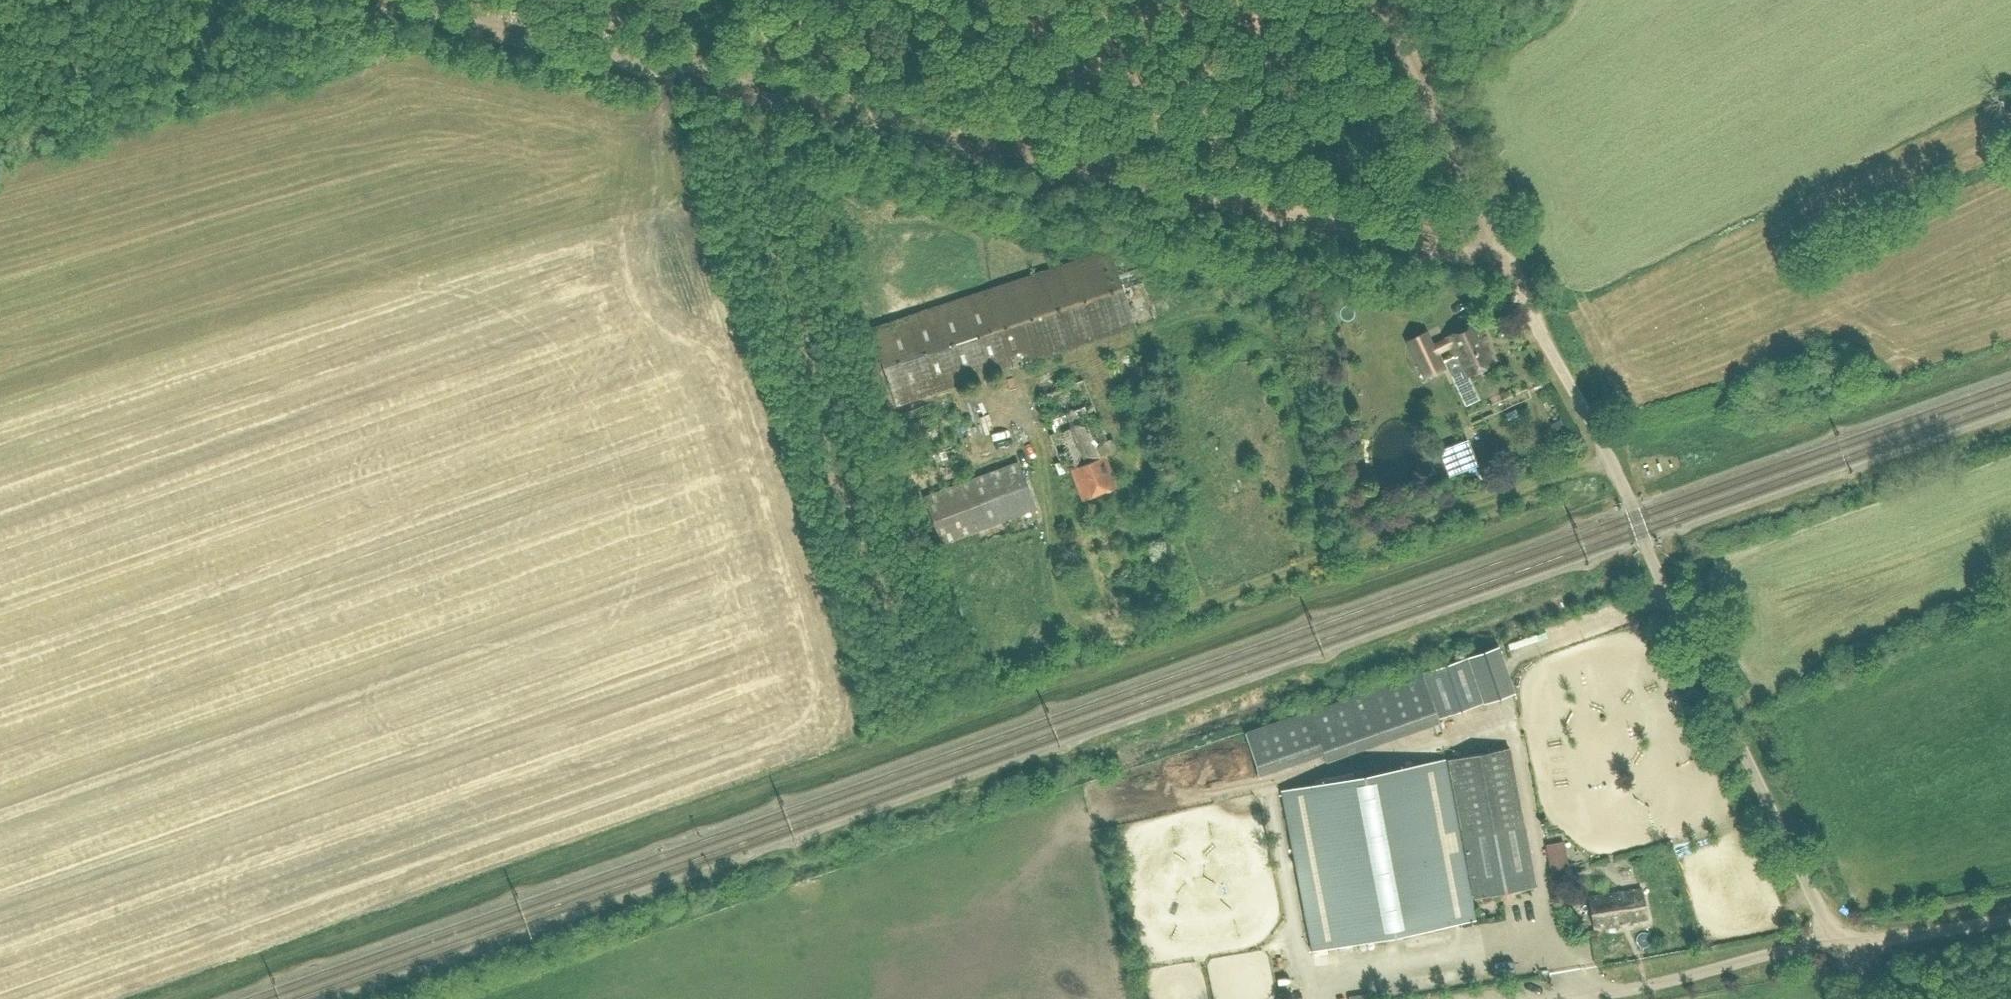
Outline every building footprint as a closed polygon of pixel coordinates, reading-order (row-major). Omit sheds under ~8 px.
[(895,408),(1015,368),(1012,358),(1025,354),(1028,364),(1137,328),(1111,249),(869,329),(895,408)] [(1486,345),(1477,326),(1444,342),(1453,361),(1458,359),(1468,379),(1491,368),(1487,360),(1489,359),(1483,346),(1486,345)] [(1034,400),(1043,423),(1050,420),(1052,425),(1055,434),(1050,436),(1060,463),(1054,465),(1058,475),(1071,470),(1082,500),(1116,486),(1105,458),(1120,452),(1115,438),(1107,441),(1084,381),(1034,400)] [(1036,509),(1019,462),(923,498),(941,545),(1036,509)] [(1499,642),(1467,655),(1483,702),(1518,688),(1499,642)] [(1439,718),(1483,702),(1467,655),(1422,670),(1439,718)] [(1421,672),(1308,710),(1245,731),(1258,777),(1323,755),(1325,761),(1439,722),(1421,672)] [(1477,920),(1473,898),(1536,887),(1525,827),(1511,747),(1281,791),(1311,951),(1477,920)] [(1550,871),(1568,868),(1565,852),(1547,856),(1550,871)] [(1643,890),(1590,899),(1595,930),(1648,921),(1643,890)]
